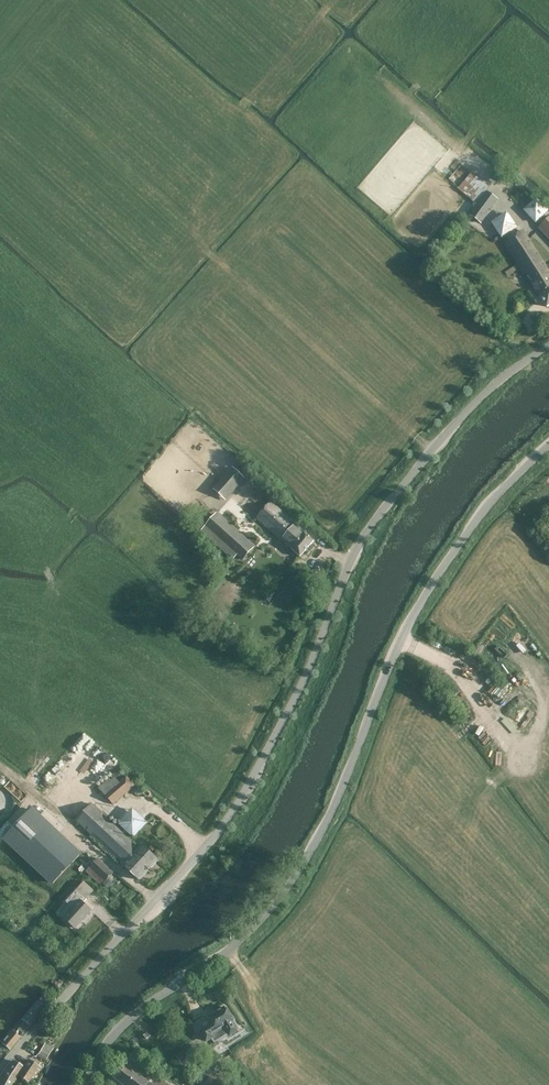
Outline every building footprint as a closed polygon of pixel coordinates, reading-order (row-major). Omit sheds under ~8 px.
[(478,217),(496,195),(459,165),(441,186),(478,217)] [(547,212),(548,211),(537,199),(524,210),(536,223),(537,222),(541,226),(539,228),(548,239),(548,214),(547,212)] [(507,211),(492,222),(503,237),(518,226),(507,211)] [(548,306),(548,274),(522,232),(505,243),(527,277),(528,277),(538,296),(539,295),(547,307),(548,306)] [(226,499),(245,478),(233,467),(215,488),(226,499)] [(300,557),(314,541),(272,500),(256,517),(300,557)] [(233,561),(254,546),(215,514),(199,532),(233,561)] [(503,681),(494,691),(499,696),(509,686),(503,681)] [(80,771),(91,762),(79,746),(67,755),(80,771)] [(113,805),(135,786),(127,775),(119,782),(115,777),(109,782),(107,780),(99,788),(113,805)] [(139,880),(158,860),(142,845),(139,848),(92,804),(76,821),(139,880)] [(134,837),(149,822),(133,807),(119,822),(134,837)] [(49,826),(31,809),(4,838),(22,855),(49,826)] [(49,855),(37,868),(53,883),(65,870),(49,855)] [(101,886),(113,872),(98,858),(86,872),(101,886)] [(77,890),(86,899),(94,891),(84,882),(77,890)] [(60,915),(75,928),(91,911),(83,903),(86,899),(77,890),(65,902),(69,905),(60,915)] [(37,1003),(36,1003),(21,1020),(24,1022),(17,1029),(22,1034),(48,1004),(41,998),(37,1003)] [(208,1018),(212,1024),(217,1032),(224,1027),(230,1036),(238,1030),(232,1020),(233,1019),(226,1007),(208,1018)] [(11,1049),(20,1038),(14,1033),(5,1044),(11,1049)] [(46,1059),(53,1049),(45,1044),(39,1054),(46,1059)] [(154,1076),(156,1074),(131,1055),(113,1077),(123,1084),(169,1084),(154,1076)] [(17,1076),(18,1076),(31,1077),(38,1067),(28,1060),(23,1067),(13,1060),(0,1079),(0,1084),(11,1084),(17,1076)] [(236,1081),(219,1070),(211,1075),(205,1084),(233,1084),(236,1081)]
